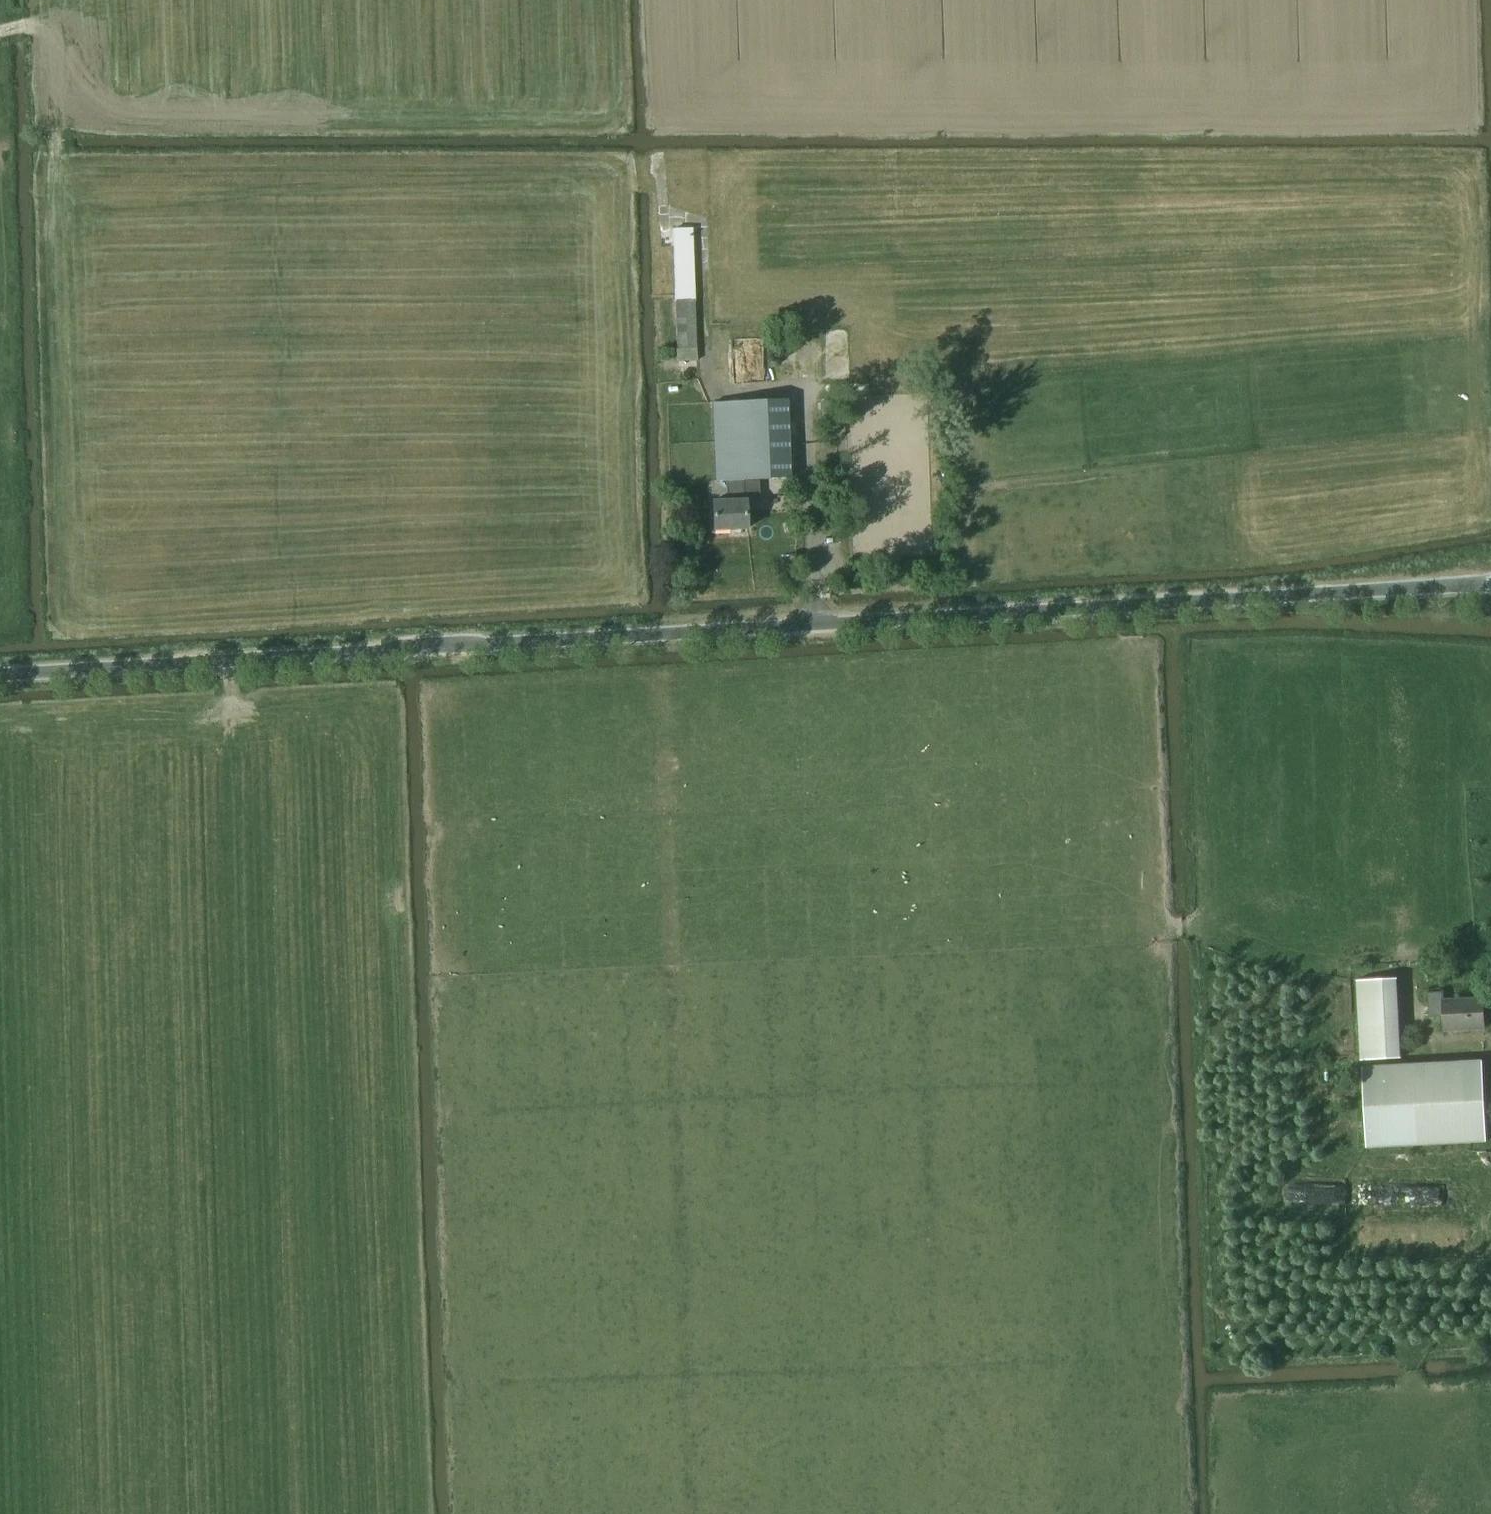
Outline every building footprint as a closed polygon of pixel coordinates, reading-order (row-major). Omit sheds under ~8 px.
[(694,228),(673,229),(678,361),(698,361),(694,228)] [(744,499),(743,480),(791,478),(788,399),(712,402),(715,481),(727,481),(727,500),(744,499)] [(746,499),(744,499),(727,500),(713,501),(714,530),(748,529),(746,499)] [(1355,978),(1357,1061),(1398,1059),(1396,977),(1355,978)] [(1484,1000),(1445,1001),(1444,992),(1429,993),(1430,1017),(1444,1016),(1445,1030),(1486,1028),(1484,1000)] [(1483,1062),(1363,1068),(1367,1148),(1488,1142),(1483,1062)]
